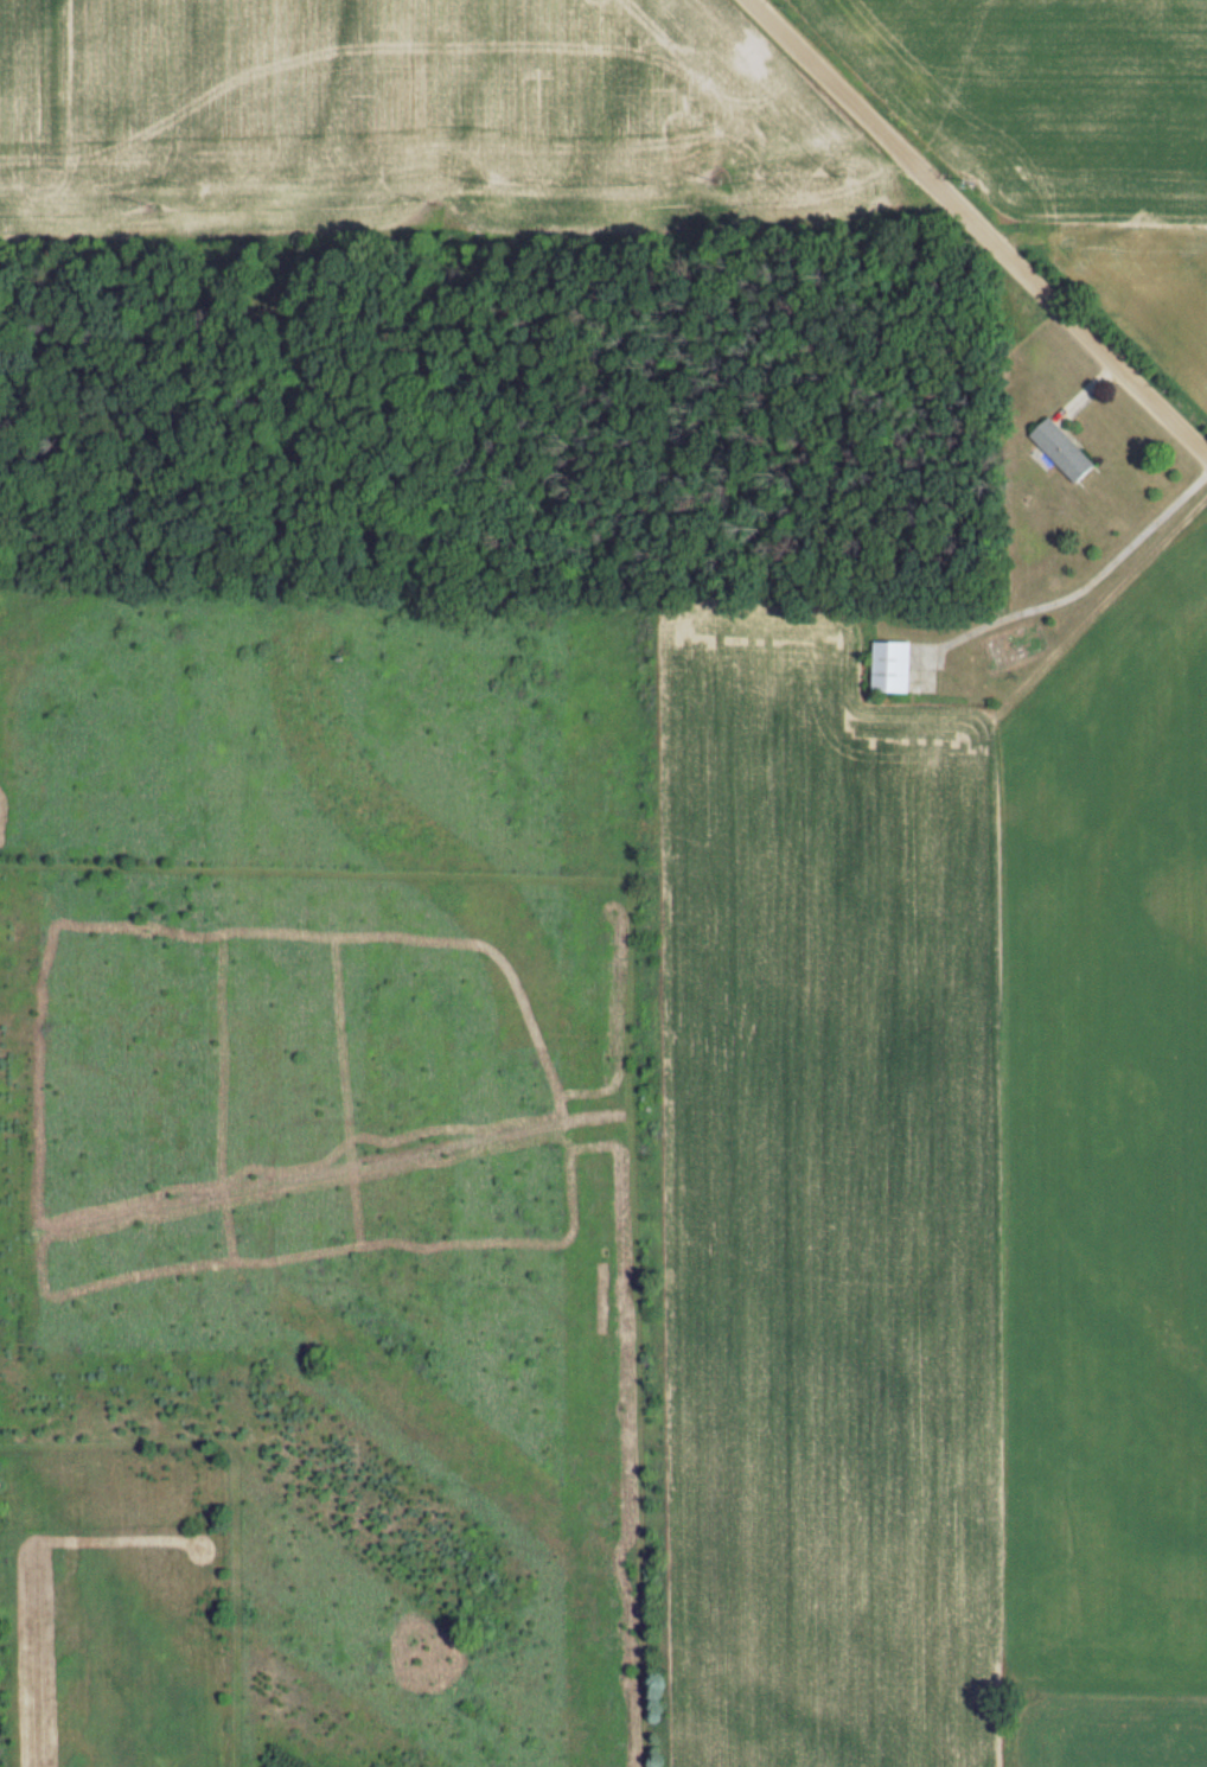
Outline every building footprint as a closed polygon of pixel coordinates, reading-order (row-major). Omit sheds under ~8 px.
[(1093,466),(1047,418),(1026,437),(1073,485),(1093,466)] [(907,694),(907,643),(870,643),(870,694),(907,694)]
